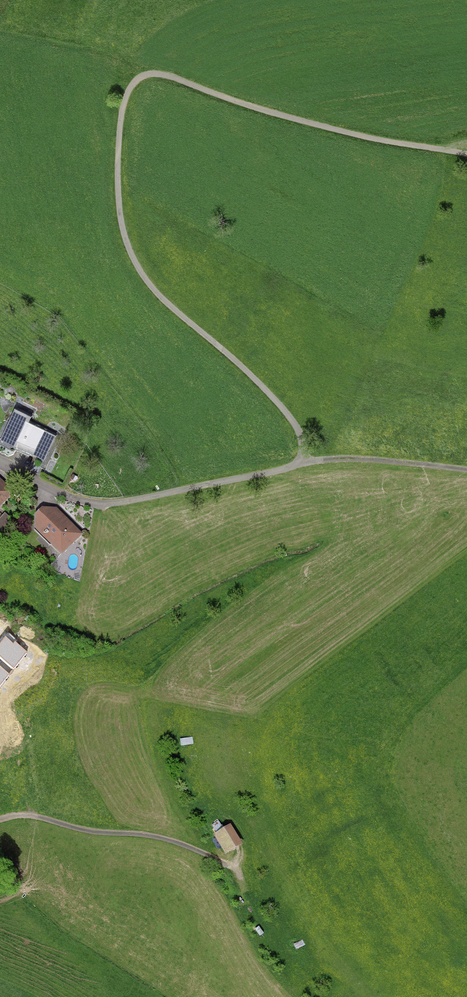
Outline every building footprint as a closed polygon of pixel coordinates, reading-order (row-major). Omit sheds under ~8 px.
[(17,410),(6,433),(0,430),(0,431),(0,447),(15,454),(17,449),(44,462),(55,438),(29,425),(33,418),(17,410)] [(0,477),(0,508),(16,491),(0,477)] [(43,507),(36,514),(35,527),(62,555),(85,534),(58,508),(43,507)] [(230,823),(213,834),(225,854),(242,844),(230,823)] [(303,940),(293,945),(296,951),(306,946),(303,940)]
